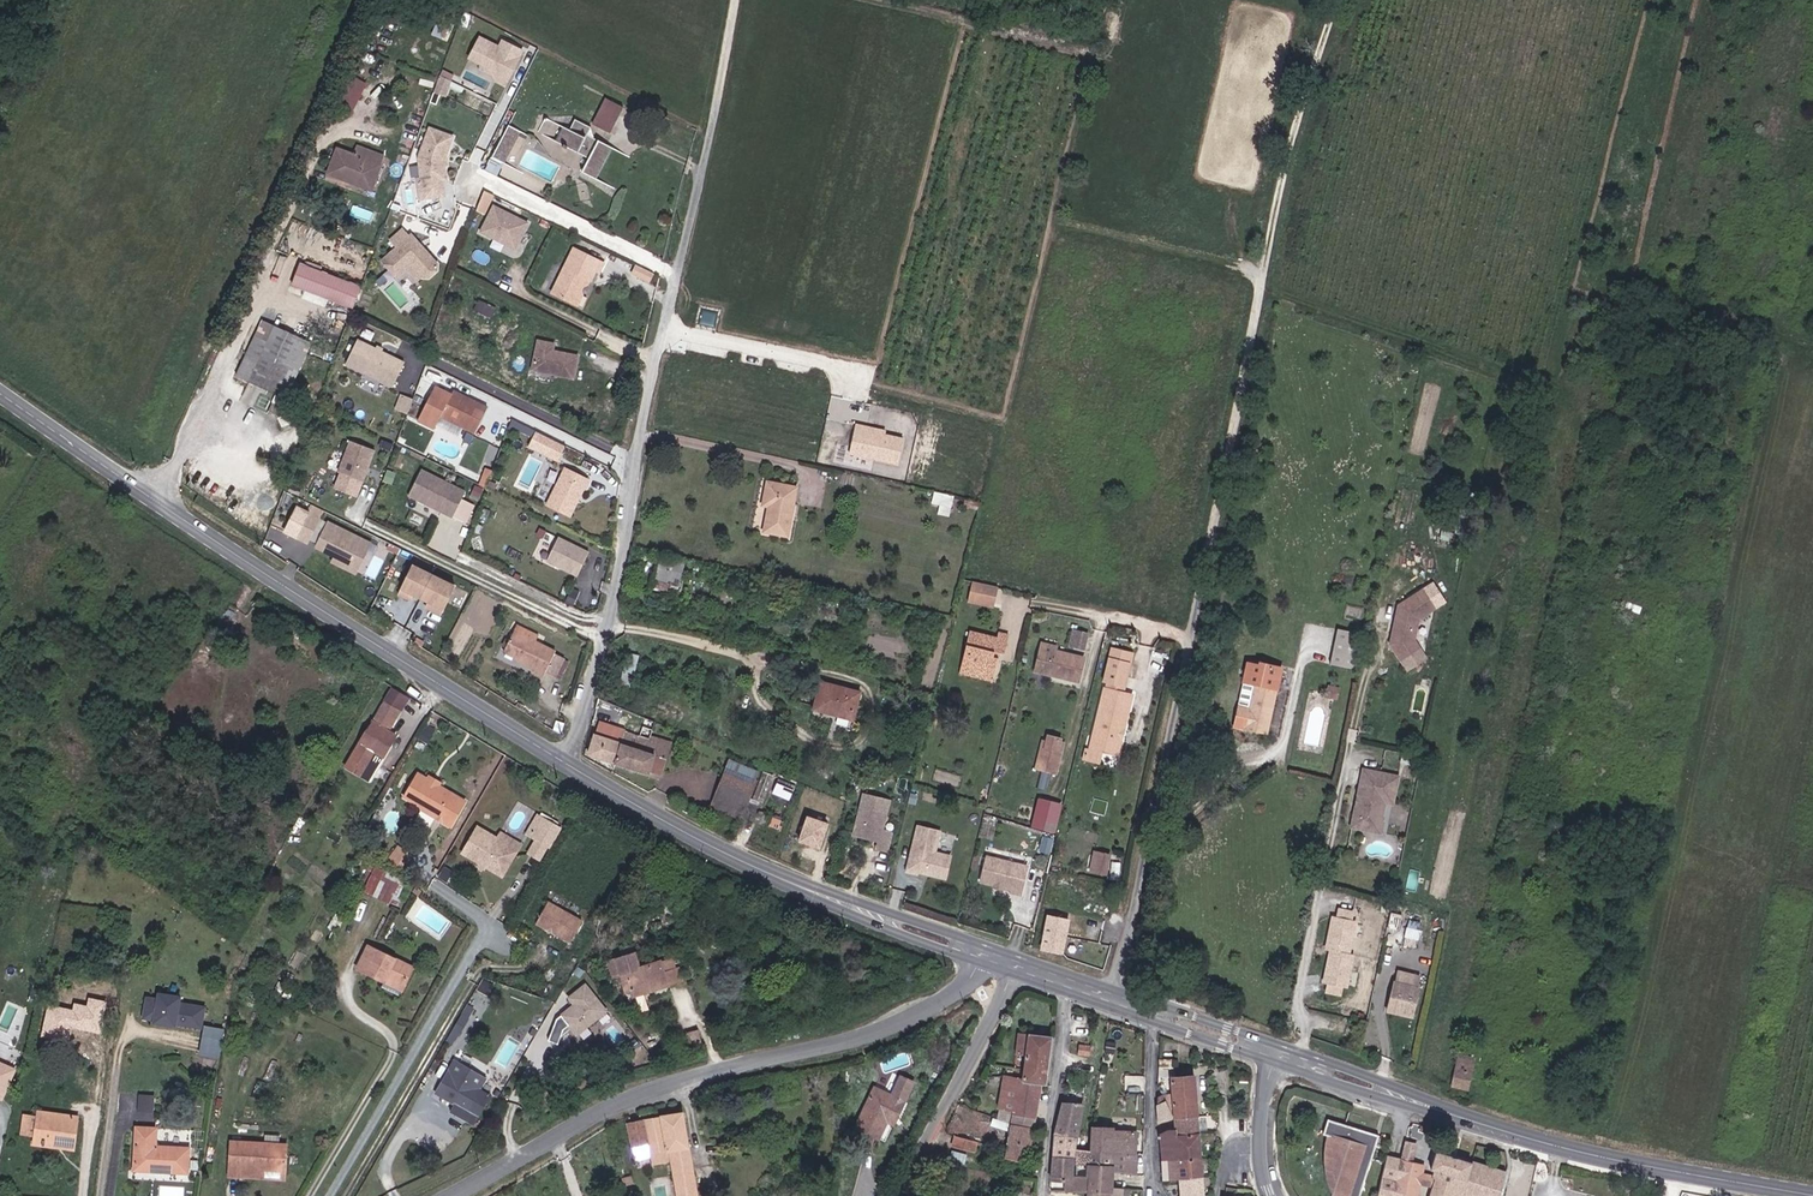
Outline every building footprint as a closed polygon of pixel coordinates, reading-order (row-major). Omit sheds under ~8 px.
[(475,48),(481,33),(472,29),(466,44),(475,48)] [(513,79),(526,53),(507,43),(502,53),(498,51),(499,48),(484,40),(474,60),(489,68),(491,74),(499,77),(505,75),(513,79)] [(339,99),(354,107),(369,81),(354,73),(339,99)] [(448,94),(454,82),(444,77),(440,87),(445,89),(444,92),(448,94)] [(612,99),(600,125),(618,133),(630,108),(612,99)] [(575,131),(566,126),(558,143),(593,161),(587,172),(603,180),(620,146),(595,134),(598,129),(581,120),(575,131)] [(507,166),(523,135),(510,129),(494,159),(507,166)] [(457,139),(435,130),(424,159),(429,199),(450,197),(448,182),(451,182),(448,162),(457,139)] [(356,149),(352,159),(335,152),(324,177),(343,185),(344,180),(370,190),(379,169),(380,159),(356,149)] [(574,204),(591,202),(589,186),(572,188),(574,204)] [(477,210),(488,214),(496,193),(485,189),(477,210)] [(525,248),(536,227),(501,210),(488,236),(512,248),(519,245),(525,248)] [(398,279),(413,266),(423,279),(430,279),(438,272),(439,265),(427,251),(422,251),(413,236),(411,238),(405,230),(392,241),(399,248),(383,261),(398,279)] [(523,254),(525,248),(519,245),(512,248),(523,254)] [(594,282),(609,265),(578,249),(555,293),(578,304),(589,279),(594,282)] [(356,309),(364,287),(303,265),(295,286),(356,309)] [(266,342),(274,324),(260,319),(252,336),(266,342)] [(310,340),(274,324),(266,342),(252,336),(234,376),(292,401),(298,388),(291,385),(310,340)] [(406,363),(359,340),(348,363),(395,386),(406,363)] [(587,386),(591,364),(566,359),(567,353),(550,350),(545,379),(587,386)] [(477,434),(489,408),(455,391),(442,417),(477,434)] [(566,445),(538,432),(531,446),(559,460),(566,445)] [(376,450),(352,441),(341,473),(364,482),(376,450)] [(572,516),(590,479),(567,468),(549,505),(572,516)] [(467,492),(423,470),(410,496),(454,517),(467,492)] [(787,539),(797,490),(767,484),(762,507),(771,509),(766,535),(787,539)] [(547,500),(551,489),(541,485),(537,496),(547,500)] [(932,502),(940,504),(938,513),(950,515),(955,495),(935,490),(932,502)] [(323,512),(308,505),(292,538),(330,557),(327,562),(355,576),(371,545),(320,519),(323,512)] [(579,576),(591,552),(560,537),(548,561),(579,576)] [(366,575),(377,579),(386,549),(372,545),(370,552),(373,553),(366,575)] [(680,582),(685,562),(659,555),(651,581),(669,586),(671,580),(680,582)] [(456,586),(407,562),(392,591),(441,615),(456,586)] [(969,602),(996,606),(999,584),(972,580),(969,602)] [(1438,604),(1425,585),(1402,600),(1393,640),(1403,656),(1422,644),(1417,636),(1422,614),(1438,604)] [(1353,659),(1361,624),(1340,620),(1332,655),(1353,659)] [(515,625),(513,630),(534,640),(536,634),(515,625)] [(1076,644),(1080,629),(1070,627),(1067,642),(1076,644)] [(534,640),(513,630),(505,650),(523,659),(522,661),(534,669),(556,674),(564,656),(534,640)] [(970,631),(962,662),(995,669),(998,655),(995,655),(996,649),(1006,651),(1010,633),(1000,631),(999,637),(970,631)] [(1039,639),(1033,664),(1048,668),(1047,671),(1076,677),(1081,655),(1053,648),(1055,643),(1039,639)] [(1130,660),(1132,653),(1112,648),(1110,656),(1130,660)] [(623,682),(635,684),(638,653),(626,652),(623,682)] [(1118,754),(1133,692),(1122,689),(1123,685),(1124,685),(1130,660),(1110,656),(1104,680),(1118,684),(1117,688),(1106,685),(1091,747),(1118,754)] [(993,677),(995,669),(962,662),(961,669),(993,677)] [(1282,668),(1261,664),(1251,662),(1237,725),(1250,729),(1269,733),(1282,668)] [(1342,675),(1331,673),(1329,684),(1339,686),(1342,675)] [(856,719),(861,693),(824,684),(817,711),(856,719)] [(383,758),(396,736),(388,731),(400,712),(383,702),(345,767),(361,777),(375,754),(383,758)] [(616,762),(626,731),(598,722),(588,752),(616,762)] [(426,743),(431,735),(423,731),(419,739),(426,743)] [(626,731),(616,762),(647,773),(649,768),(660,771),(668,748),(675,751),(677,744),(626,731)] [(1037,766),(1056,770),(1063,743),(1060,742),(1061,736),(1049,733),(1048,740),(1044,739),(1037,766)] [(1105,753),(1103,762),(1118,766),(1120,757),(1105,753)] [(369,781),(383,758),(375,754),(361,777),(369,781)] [(727,761),(723,772),(754,785),(759,774),(727,761)] [(1398,774),(1364,767),(1358,795),(1360,796),(1351,824),(1381,830),(1383,820),(1380,819),(1371,817),(1374,805),(1384,799),(1385,791),(1394,793),(1398,774)] [(754,785),(723,772),(708,806),(740,820),(754,785)] [(450,828),(465,801),(439,786),(434,788),(428,785),(427,779),(418,773),(403,798),(420,807),(420,810),(450,828)] [(441,783),(429,776),(427,779),(428,785),(434,788),(439,786),(441,783)] [(1392,801),(1394,793),(1385,791),(1384,799),(1374,805),(1371,817),(1380,819),(1385,799),(1392,801)] [(889,799),(863,793),(853,833),(877,840),(875,847),(885,850),(890,831),(881,828),(889,799)] [(1056,832),(1064,803),(1039,796),(1031,825),(1056,832)] [(798,841),(822,849),(831,823),(808,814),(798,841)] [(549,847),(559,829),(557,828),(545,821),(537,817),(531,827),(534,838),(549,847)] [(559,824),(547,817),(545,821),(557,828),(559,824)] [(502,877),(516,853),(496,841),(476,829),(463,854),(502,877)] [(938,835),(916,829),(904,874),(913,877),(915,872),(922,874),(925,877),(942,882),(948,861),(932,856),(938,835)] [(516,853),(520,845),(500,834),(496,841),(516,853)] [(300,840),(291,835),(288,840),(296,845),(300,840)] [(406,866),(413,852),(397,844),(390,858),(406,866)] [(1099,870),(1103,854),(1095,853),(1092,869),(1099,870)] [(1108,872),(1111,856),(1103,854),(1099,870),(1108,872)] [(1017,899),(1024,870),(984,859),(977,885),(991,888),(994,886),(997,887),(999,890),(1008,892),(1007,896),(1017,899)] [(390,905),(402,880),(375,867),(363,891),(390,905)] [(447,882),(452,873),(445,869),(439,878),(447,882)] [(570,943),(582,922),(548,902),(536,924),(570,943)] [(1352,909),(1338,906),(1336,914),(1350,917),(1352,909)] [(1325,947),(1329,947),(1326,962),(1328,963),(1322,980),(1326,981),(1341,984),(1344,985),(1352,951),(1347,951),(1354,918),(1350,917),(1336,914),(1332,913),(1331,931),(1325,947)] [(598,926),(602,919),(597,916),(593,923),(598,926)] [(1062,951),(1068,920),(1048,916),(1042,947),(1062,951)] [(399,996),(412,967),(368,946),(357,969),(384,982),(381,987),(399,996)] [(668,986),(663,972),(674,969),(672,961),(661,965),(660,961),(639,968),(635,953),(615,960),(620,975),(625,992),(631,990),(633,996),(643,993),(642,990),(654,986),(655,989),(668,986)] [(620,975),(615,960),(607,962),(612,978),(620,975)] [(683,981),(679,967),(674,969),(663,972),(668,986),(683,981)] [(1326,981),(1325,989),(1339,992),(1341,984),(1326,981)] [(606,1012),(584,983),(565,998),(571,1006),(557,1017),(573,1037),(606,1012)] [(554,997),(559,989),(549,984),(545,992),(554,997)] [(1415,992),(1392,986),(1385,1015),(1409,1020),(1415,992)] [(187,1019),(190,1001),(182,999),(180,1016),(168,1014),(164,1037),(198,1042),(201,1021),(187,1019)] [(69,1036),(75,1007),(53,1003),(46,1031),(69,1036)] [(550,1011),(540,1035),(548,1038),(558,1014),(550,1011)] [(458,1037),(466,1023),(459,1019),(451,1033),(458,1037)] [(202,1025),(201,1055),(222,1057),(224,1026),(202,1025)] [(702,1045),(698,1030),(682,1034),(685,1049),(702,1045)] [(1025,1069),(1047,1072),(1051,1038),(1020,1033),(1017,1051),(1027,1053),(1025,1069)] [(1089,1057),(1091,1049),(1083,1048),(1081,1055),(1089,1057)] [(1471,1090),(1479,1061),(1462,1057),(1455,1086),(1471,1090)] [(18,1066),(0,1059),(0,1098),(5,1099),(18,1066)] [(1172,1081),(1173,1081),(1172,1068),(1161,1068),(1161,1082),(1172,1082),(1172,1081)] [(1020,1100),(1039,1103),(1041,1085),(1045,1086),(1047,1072),(1025,1069),(1024,1077),(1023,1077),(1020,1100)] [(467,1110),(480,1089),(448,1071),(435,1094),(454,1105),(450,1113),(467,1123),(473,1113),(467,1110)] [(1007,1075),(1004,1097),(1020,1100),(1023,1077),(1007,1075)] [(1177,1137),(1199,1135),(1194,1079),(1173,1081),(1172,1081),(1172,1082),(1173,1102),(1169,1103),(1172,1117),(1175,1117),(1176,1131),(1177,1137)] [(898,1116),(904,1102),(874,1088),(855,1129),(878,1140),(887,1122),(891,1113),(898,1116)] [(139,1110),(155,1111),(156,1094),(140,1093),(139,1110)] [(1015,1115),(1036,1119),(1039,1103),(1020,1100),(1004,1097),(1003,1103),(995,1102),(994,1108),(1015,1112),(1015,1115)] [(1159,1103),(1161,1124),(1173,1120),(1172,1117),(1169,1103),(1166,1100),(1159,1103)] [(1085,1107),(1066,1105),(1060,1135),(1080,1137),(1085,1107)] [(73,1150),(78,1117),(37,1112),(36,1121),(33,1140),(33,1144),(44,1146),(44,1142),(60,1144),(59,1148),(73,1150)] [(682,1113),(628,1123),(627,1124),(635,1161),(650,1157),(653,1167),(671,1162),(677,1195),(695,1195),(682,1113)] [(894,1126),(898,1116),(891,1113),(887,1122),(894,1126)] [(1015,1115),(1009,1114),(1008,1121),(1014,1122),(1009,1160),(1030,1163),(1036,1119),(1015,1115)] [(33,1140),(36,1121),(23,1119),(20,1138),(33,1140)] [(1330,1121),(1325,1136),(1329,1138),(1327,1146),(1326,1152),(1326,1165),(1327,1177),(1329,1188),(1332,1195),(1363,1195),(1381,1137),(1330,1121)] [(187,1173),(188,1149),(155,1147),(156,1129),(136,1128),(134,1170),(187,1173)] [(1094,1150),(1095,1130),(1083,1129),(1082,1138),(1080,1150),(1094,1150)] [(1138,1133),(1120,1133),(1115,1133),(1115,1129),(1095,1130),(1094,1150),(1114,1150),(1138,1150),(1138,1133)] [(1164,1156),(1165,1162),(1179,1161),(1179,1162),(1202,1161),(1199,1135),(1177,1137),(1176,1131),(1172,1131),(1162,1135),(1164,1156)] [(279,1145),(280,1136),(264,1135),(264,1145),(279,1145)] [(1060,1135),(1058,1157),(1079,1158),(1079,1149),(1080,1137),(1060,1135)] [(956,1148),(977,1153),(980,1143),(959,1138),(956,1148)] [(285,1181),(287,1146),(279,1145),(264,1145),(231,1143),(229,1177),(285,1181)] [(1455,1195),(1457,1195),(1501,1195),(1508,1170),(1436,1153),(1432,1170),(1436,1171),(1434,1177),(1423,1175),(1425,1165),(1414,1162),(1418,1145),(1407,1143),(1403,1160),(1390,1157),(1380,1195),(1420,1195),(1423,1185),(1434,1188),(1432,1195),(1455,1195)] [(1080,1163),(1114,1164),(1114,1150),(1094,1150),(1080,1150),(1080,1156),(1080,1163)] [(1114,1178),(1125,1178),(1139,1178),(1138,1150),(1114,1150),(1114,1164),(1114,1178)] [(1058,1157),(1057,1182),(1079,1181),(1079,1158),(1058,1157)] [(1179,1161),(1165,1162),(1167,1180),(1181,1178),(1203,1176),(1202,1161),(1179,1162),(1179,1161)] [(1089,1190),(1111,1190),(1111,1178),(1114,1178),(1114,1164),(1080,1163),(1080,1178),(1089,1178),(1089,1190)] [(633,1184),(631,1176),(622,1179),(624,1186),(633,1184)] [(1182,1195),(1203,1195),(1205,1195),(1204,1186),(1203,1176),(1181,1178),(1182,1195)] [(1089,1192),(1089,1190),(1089,1178),(1080,1178),(1080,1180),(1079,1181),(1057,1182),(1056,1192),(1089,1192)] [(1111,1190),(1125,1190),(1125,1178),(1114,1178),(1111,1178),(1111,1190)]
